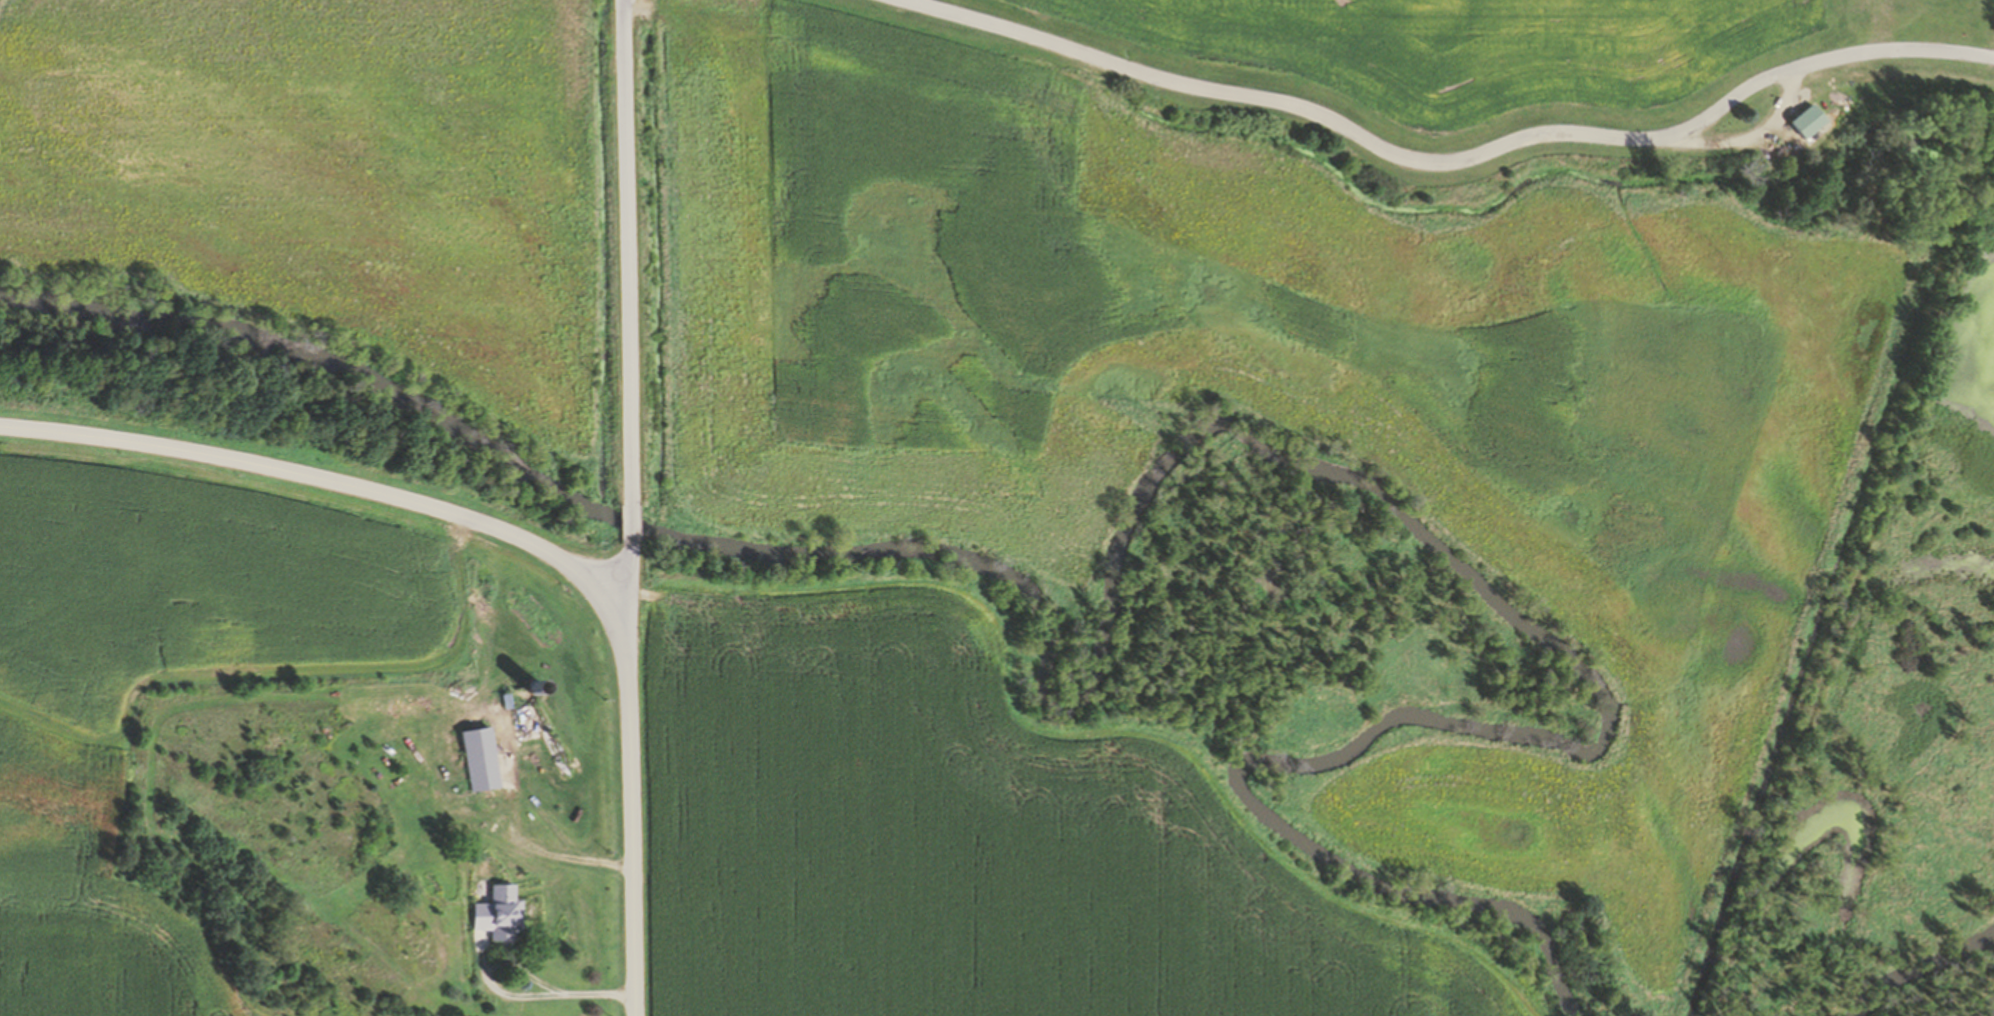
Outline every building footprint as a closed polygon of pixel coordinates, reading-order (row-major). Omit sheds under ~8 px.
[(1807,103),(1820,120),(1794,138),(1782,121),(1807,103)] [(495,930),(495,943),(526,942),(526,885),(495,885),(495,904),(477,904),(477,930),(495,930)]
